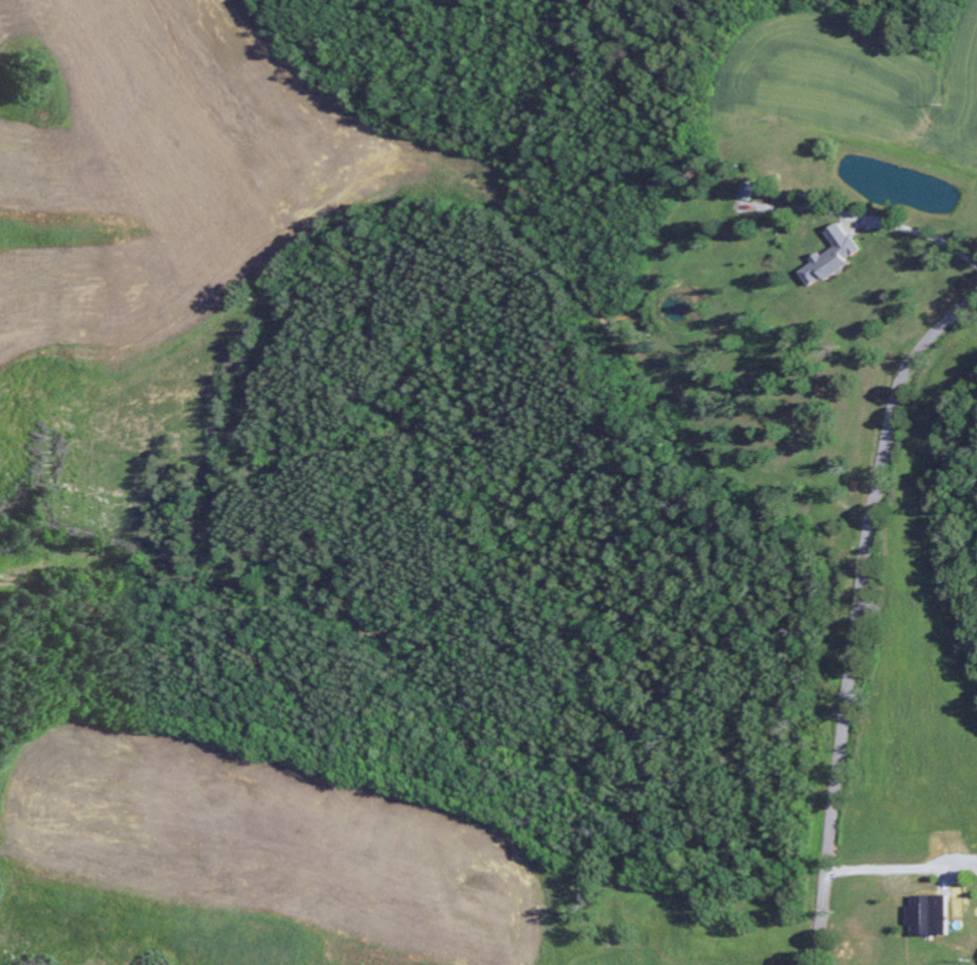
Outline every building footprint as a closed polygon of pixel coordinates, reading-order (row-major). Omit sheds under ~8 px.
[(740,198),(751,201),(755,187),(744,184),(740,198)] [(861,252),(842,222),(826,232),(836,248),(823,257),(820,254),(812,259),(815,264),(801,273),(811,287),(825,278),(827,281),(851,266),(848,261),(861,252)] [(913,907),(907,907),(908,927),(913,927),(913,936),(948,935),(947,896),(913,896),(913,907)]
